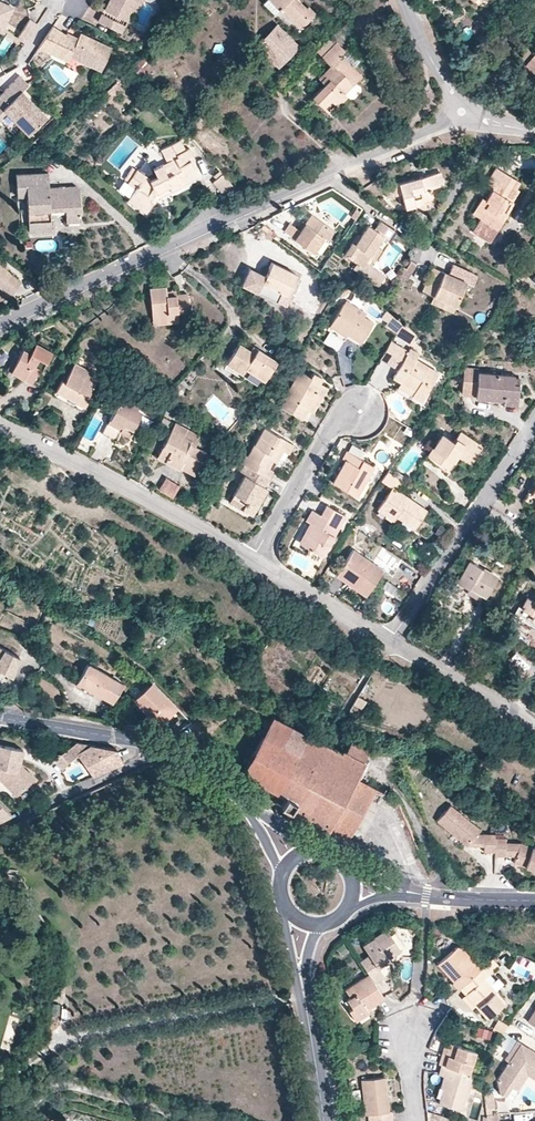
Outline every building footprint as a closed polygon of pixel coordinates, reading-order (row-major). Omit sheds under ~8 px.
[(105,9),(127,21),(132,11),(137,0),(109,0),(105,9)] [(132,11),(136,13),(143,0),(137,0),(132,11)] [(270,0),(266,0),(263,3),(274,15),(279,10),(270,0)] [(296,2),(297,0),(270,0),(279,10),(281,11),(283,9),(301,27),(315,13),(308,6),(306,7),(304,10),(296,2)] [(299,0),(297,0),(296,2),(304,10),(306,7),(299,0)] [(0,1),(0,31),(2,32),(14,8),(0,1)] [(127,21),(105,9),(98,21),(113,29),(117,21),(124,25),(127,21)] [(25,43),(38,24),(30,19),(17,38),(25,43)] [(121,33),(124,25),(117,21),(113,29),(121,33)] [(300,46),(277,23),(255,45),(278,68),(300,46)] [(112,48),(80,33),(78,38),(67,33),(66,35),(53,26),(39,47),(56,56),(58,50),(70,56),(101,71),(112,48)] [(321,56),(336,41),(331,36),(316,51),(321,56)] [(362,75),(355,67),(362,60),(348,46),(345,50),(336,41),(321,56),(331,66),(333,64),(339,70),(325,84),(312,97),(330,114),(347,96),(349,98),(354,98),(361,91),(361,86),(356,81),(362,75)] [(67,61),(70,56),(58,50),(56,56),(67,61)] [(525,65),(533,72),(534,70),(534,54),(525,65)] [(151,63),(143,56),(132,69),(139,75),(151,63)] [(325,84),(339,70),(333,64),(331,66),(323,74),(325,76),(321,80),(325,84)] [(22,90),(28,84),(20,75),(0,94),(0,95),(8,104),(12,107),(7,112),(28,134),(47,116),(22,90)] [(123,88),(117,82),(102,96),(108,102),(123,88)] [(12,107),(8,104),(0,95),(0,119),(7,112),(12,107)] [(199,177),(194,167),(198,165),(190,148),(186,150),(181,140),(161,150),(167,162),(153,169),(157,176),(151,179),(143,174),(136,170),(128,182),(136,188),(128,200),(147,213),(153,203),(151,201),(155,194),(169,187),(171,191),(199,177)] [(128,182),(136,170),(132,167),(124,180),(128,182)] [(512,201),(519,189),(516,188),(520,182),(496,167),(487,183),(494,187),(486,200),(482,198),(473,214),(481,218),(472,232),(490,243),(508,213),(503,210),(509,199),(512,201)] [(157,176),(153,169),(143,174),(151,179),(157,176)] [(429,188),(440,185),(437,172),(384,187),(387,198),(401,194),(405,208),(414,205),(413,203),(425,200),(432,198),(429,188)] [(81,221),(80,193),(60,194),(60,190),(49,190),(49,187),(48,173),(16,174),(17,196),(27,196),(29,232),(51,231),(50,210),(66,210),(66,222),(81,221)] [(235,188),(222,174),(213,182),(224,194),(235,188)] [(128,182),(124,180),(116,192),(128,200),(136,188),(128,182)] [(80,193),(80,188),(77,186),(49,187),(49,190),(60,190),(60,194),(80,193)] [(171,191),(169,187),(155,194),(151,201),(153,203),(155,204),(159,197),(171,191)] [(508,213),(514,202),(512,201),(509,199),(503,210),(508,213)] [(427,208),(425,200),(413,203),(414,205),(416,211),(427,208)] [(327,239),(334,230),(312,214),(300,230),(297,228),(290,223),(284,231),(313,252),(324,237),(327,239)] [(300,230),(305,223),(302,221),(297,228),(300,230)] [(366,261),(377,246),(383,235),(388,239),(394,230),(380,221),(375,230),(368,225),(361,236),(355,245),(352,243),(344,254),(356,263),(353,268),(378,285),(386,274),(366,261)] [(276,233),(263,225),(261,228),(273,237),(276,233)] [(355,245),(361,236),(358,234),(352,243),(355,245)] [(371,265),(382,249),(377,246),(366,261),(371,265)] [(296,273),(271,261),(264,275),(257,290),(286,304),(290,295),(287,293),(293,280),(296,273)] [(406,279),(415,265),(411,262),(406,268),(404,267),(399,275),(406,279)] [(466,281),(465,282),(473,285),(477,276),(469,271),(452,263),(448,274),(466,281)] [(0,264),(0,280),(14,292),(21,283),(0,264)] [(465,282),(466,281),(448,274),(433,267),(422,291),(433,295),(455,305),(465,282)] [(257,290),(264,275),(249,268),(242,283),(257,290)] [(0,280),(0,287),(10,296),(14,292),(0,280)] [(290,295),(297,282),(293,280),(287,293),(290,295)] [(149,285),(152,317),(178,314),(178,312),(189,311),(188,293),(175,294),(166,295),(165,289),(165,284),(149,285)] [(452,312),(455,305),(433,295),(430,302),(452,312)] [(364,316),(366,313),(346,300),(331,323),(347,334),(360,342),(373,322),(364,316)] [(396,334),(402,324),(389,313),(386,317),(389,320),(385,327),(396,334)] [(152,317),(152,324),(179,322),(178,314),(152,317)] [(347,334),(331,323),(327,329),(343,340),(347,334)] [(417,336),(402,324),(396,334),(401,338),(404,334),(413,342),(417,336)] [(500,333),(495,329),(491,334),(496,338),(500,333)] [(413,342),(404,334),(401,338),(411,345),(413,342)] [(42,369),(52,350),(36,341),(30,352),(25,349),(21,356),(12,371),(31,381),(39,367),(42,369)] [(401,347),(392,341),(381,359),(390,365),(401,347)] [(264,380),(277,361),(257,348),(254,353),(250,350),(239,344),(226,364),(242,374),(246,368),(264,380)] [(422,400),(439,372),(416,359),(419,354),(410,348),(408,351),(401,347),(390,365),(398,369),(393,378),(400,382),(415,391),(412,395),(422,400)] [(12,371),(21,356),(14,353),(6,367),(12,371)] [(89,394),(99,376),(75,363),(65,381),(62,379),(56,391),(66,396),(63,400),(83,411),(91,395),(89,394)] [(242,374),(226,364),(224,367),(240,378),(242,374)] [(513,382),(514,376),(477,373),(478,369),(464,368),(462,392),(476,394),(475,396),(503,399),(517,400),(519,383),(513,382)] [(313,412),(328,387),(321,383),(323,378),(314,373),(311,377),(300,370),(279,405),(300,417),(306,408),(313,412)] [(412,395),(415,391),(400,382),(398,386),(412,395)] [(66,396),(56,391),(53,395),(63,400),(66,396)] [(129,437),(142,412),(138,409),(142,401),(125,391),(102,433),(116,441),(120,432),(129,437)] [(308,422),(313,412),(306,408),(300,417),(308,422)] [(168,428),(172,421),(164,416),(160,423),(168,428)] [(196,446),(201,435),(175,422),(163,446),(171,450),(166,460),(180,468),(183,462),(190,465),(195,457),(202,461),(206,451),(196,446)] [(283,450),(288,441),(264,427),(243,464),(244,465),(263,476),(268,468),(272,460),(274,456),(278,458),(283,450)] [(482,446),(460,431),(453,441),(442,433),(425,459),(445,472),(457,456),(459,452),(472,461),(482,446)] [(289,453),(294,444),(288,441),(283,450),(289,453)] [(360,458),(364,451),(352,444),(348,451),(360,458)] [(166,460),(171,450),(163,446),(158,456),(166,460)] [(357,496),(374,466),(360,458),(348,451),(347,450),(342,458),(345,460),(332,482),(357,496)] [(472,461),(459,452),(457,456),(470,464),(472,461)] [(194,475),(202,461),(195,457),(190,465),(183,462),(180,468),(194,475)] [(264,486),(269,479),(263,476),(244,465),(239,473),(244,476),(234,494),(246,501),(242,509),(253,515),(265,495),(261,492),(264,486)] [(269,479),(273,471),(268,468),(263,476),(269,479)] [(405,476),(396,470),(393,474),(402,480),(405,476)] [(426,510),(396,490),(402,480),(388,471),(382,481),(392,488),(378,509),(394,520),(397,516),(415,528),(426,510)] [(173,496),(179,485),(166,476),(159,487),(173,496)] [(534,507),(534,495),(529,492),(523,501),(534,508),(534,507)] [(246,501),(234,494),(229,502),(242,509),(246,501)] [(334,535),(345,515),(327,505),(321,515),(312,509),(306,520),(310,523),(314,525),(302,544),(319,554),(331,533),(334,535)] [(415,528),(397,516),(394,520),(378,509),(376,512),(410,534),(415,528)] [(302,544),(314,525),(310,523),(299,542),(302,544)] [(322,556),(334,535),(331,533),(319,554),(322,556)] [(366,595),(383,569),(353,549),(339,570),(352,579),(349,583),(366,595)] [(497,577),(470,560),(457,582),(468,588),(473,581),(482,587),(479,593),(485,596),(497,577)] [(352,579),(339,570),(336,574),(349,583),(352,579)] [(482,587),(473,581),(468,588),(467,591),(476,597),(479,593),(482,587)] [(468,588),(457,582),(455,584),(467,591),(468,588)] [(534,601),(527,596),(520,608),(533,615),(531,619),(534,621),(534,601)] [(531,619),(533,615),(520,608),(516,614),(524,619),(523,621),(534,628),(534,621),(531,619)] [(0,646),(0,670),(10,676),(11,677),(19,656),(0,646)] [(122,682),(87,662),(76,681),(111,701),(122,682)] [(10,676),(0,670),(0,687),(2,688),(10,676)] [(176,706),(150,679),(132,698),(145,711),(154,720),(158,724),(161,720),(173,709),(176,706)] [(166,725),(178,713),(173,709),(161,720),(166,725)] [(154,720),(145,711),(142,714),(150,723),(154,720)] [(343,748),(340,747),(339,750),(272,714),(268,721),(262,734),(246,764),(251,772),(250,776),(257,780),(253,788),(273,799),(277,790),(284,794),(279,803),(287,807),(284,812),(324,832),(328,824),(349,835),(374,787),(353,776),(362,758),(361,757),(343,748)] [(262,734),(268,721),(262,717),(255,730),(262,734)] [(367,746),(349,736),(343,748),(361,757),(367,746)] [(67,762),(78,755),(77,754),(92,745),(77,742),(60,755),(59,754),(53,759),(62,769),(69,763),(67,762)] [(22,749),(0,745),(0,779),(17,796),(30,783),(18,771),(20,762),(22,749)] [(122,762),(117,749),(92,745),(77,754),(78,755),(92,775),(122,762)] [(35,778),(20,762),(18,771),(30,783),(35,778)] [(0,802),(0,818),(10,813),(0,802)] [(478,830),(480,827),(450,804),(437,821),(468,845),(478,830)] [(486,835),(478,830),(468,845),(472,848),(485,853),(486,836),(486,835)] [(485,853),(494,854),(494,838),(494,836),(486,836),(485,853)] [(497,857),(506,857),(506,843),(506,839),(494,838),(494,854),(497,857)] [(520,844),(506,843),(506,857),(516,858),(520,844)] [(520,844),(516,858),(515,863),(534,869),(534,849),(520,844)] [(387,929),(362,945),(369,955),(360,961),(368,974),(374,982),(384,976),(379,969),(377,966),(389,958),(401,950),(387,929)] [(348,950),(343,944),(337,949),(343,955),(348,950)] [(457,946),(437,964),(447,974),(449,972),(455,979),(453,981),(452,983),(458,989),(461,987),(481,968),(463,948),(457,946)] [(390,961),(389,958),(377,966),(379,969),(390,961)] [(498,966),(491,959),(481,968),(461,987),(467,993),(465,994),(475,1005),(487,1018),(505,1001),(490,984),(485,978),(490,974),(498,966)] [(455,979),(449,972),(447,974),(453,981),(455,979)] [(369,1011),(367,1009),(384,997),(374,982),(368,974),(345,990),(350,997),(347,999),(352,1007),(348,1010),(356,1020),(369,1011)] [(485,978),(490,984),(495,979),(490,974),(485,978)] [(475,1005),(465,994),(462,997),(472,1008),(475,1005)] [(60,1015),(60,1004),(52,1004),(51,1015),(60,1015)] [(502,1033),(508,1025),(498,1019),(493,1029),(502,1033)] [(489,1038),(491,1030),(479,1027),(476,1035),(489,1038)] [(534,1077),(534,1051),(517,1039),(504,1058),(508,1060),(497,1079),(499,1090),(505,1094),(511,1085),(517,1088),(527,1072),(534,1077)] [(442,1053),(439,1064),(469,1073),(475,1050),(450,1043),(447,1054),(442,1053)] [(439,1102),(462,1109),(472,1074),(469,1073),(439,1064),(437,1074),(439,1074),(444,1076),(441,1086),(444,1087),(442,1092),(439,1102)] [(361,1079),(365,1113),(368,1113),(369,1120),(386,1120),(392,1120),(391,1110),(388,1110),(384,1076),(361,1079)] [(484,1093),(486,1109),(494,1108),(493,1092),(484,1093)]
